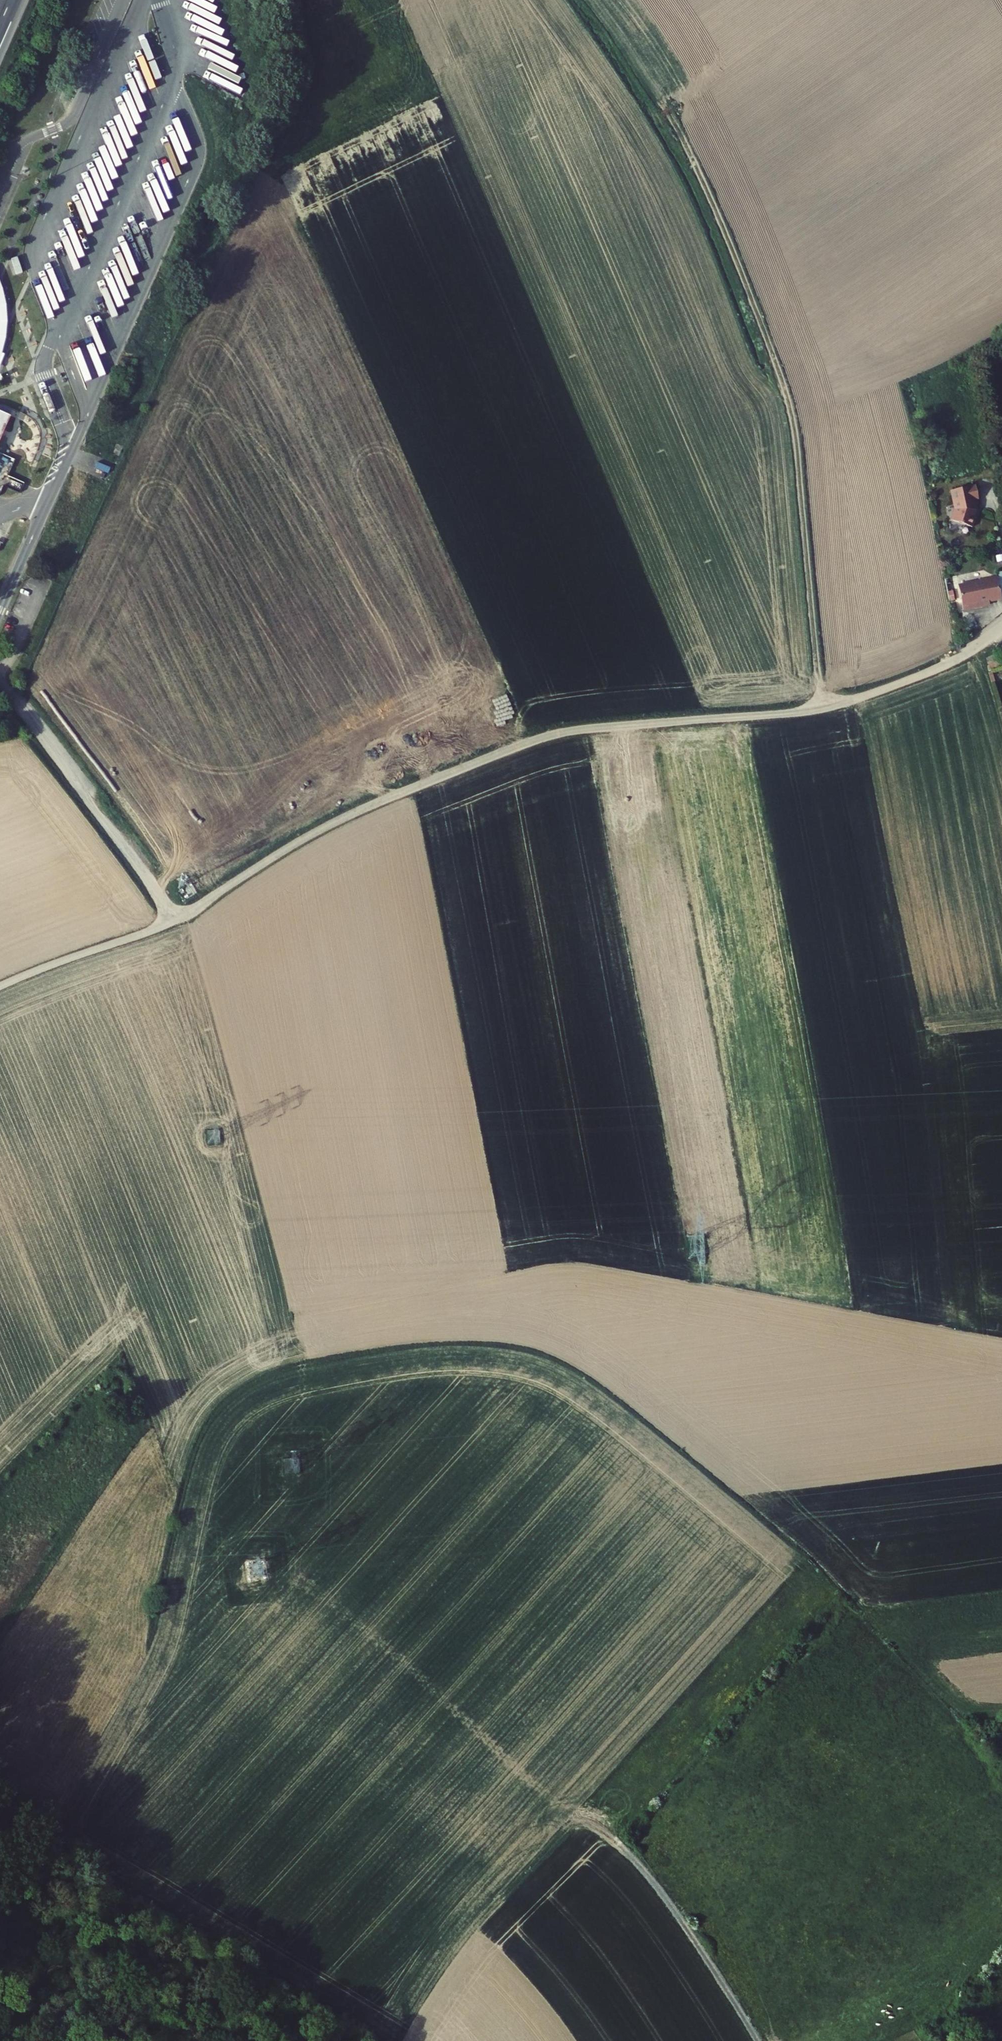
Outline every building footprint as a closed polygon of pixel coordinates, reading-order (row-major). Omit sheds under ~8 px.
[(12,419),(0,414),(0,447),(12,419)] [(15,460),(0,453),(0,494),(15,460)] [(975,491),(950,495),(953,513),(949,524),(970,532),(974,521),(973,521),(975,515),(974,510),(977,510),(976,504),(977,504),(975,491)] [(993,585),(954,592),(958,616),(985,612),(984,608),(997,606),(993,585)]
